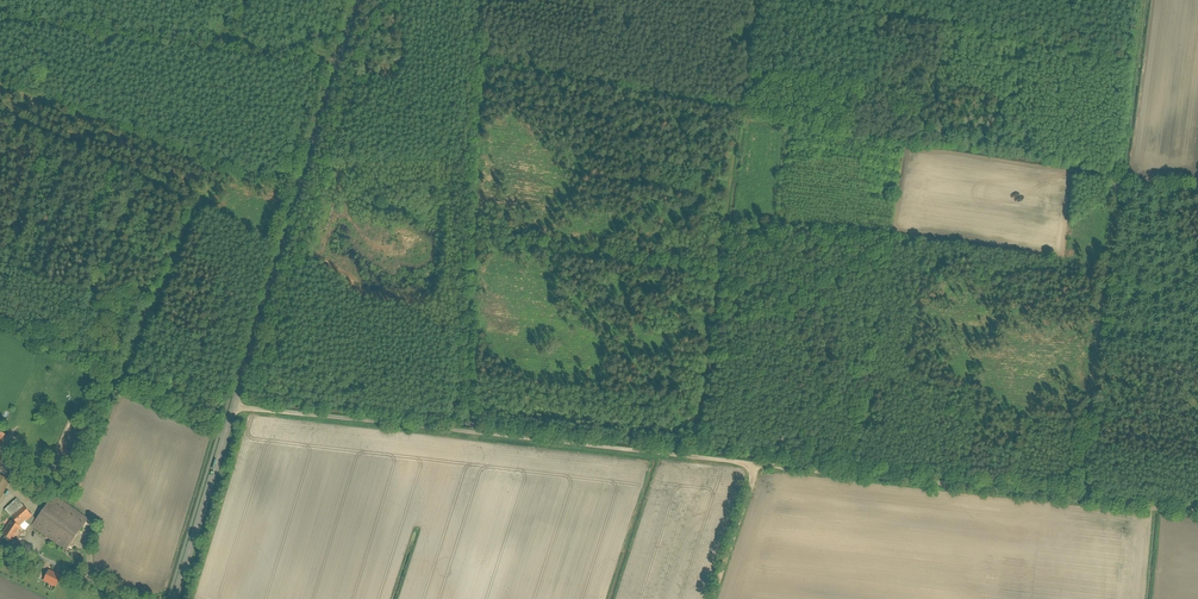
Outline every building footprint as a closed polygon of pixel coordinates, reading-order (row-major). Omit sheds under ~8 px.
[(10,480),(0,475),(0,500),(10,480)] [(87,519),(55,497),(33,528),(65,550),(87,519)] [(25,507),(13,518),(21,526),(33,515),(25,507)] [(13,541),(22,527),(12,521),(3,535),(13,541)] [(48,568),(41,579),(53,586),(60,575),(48,568)]
